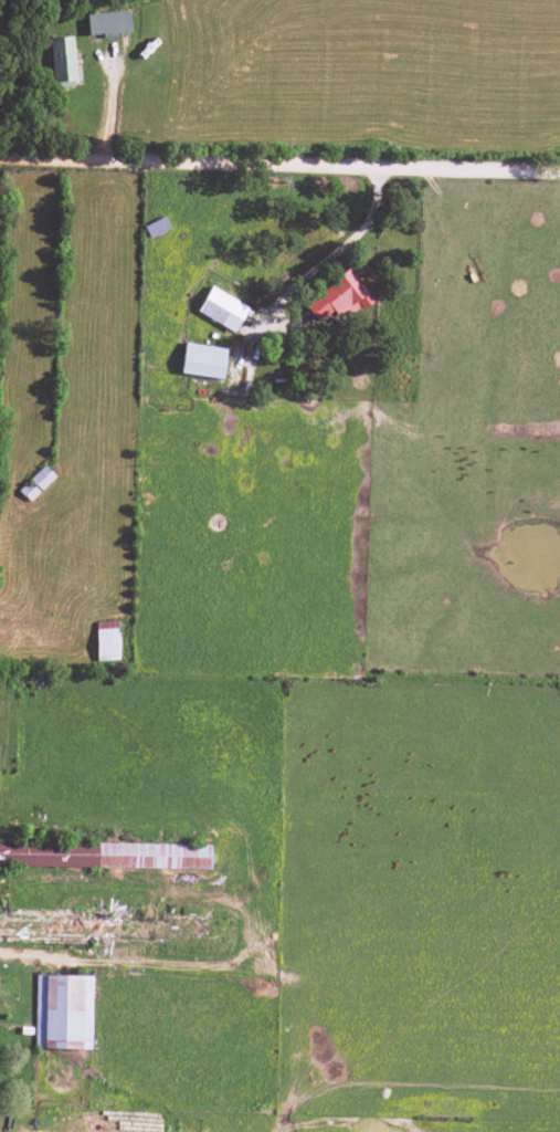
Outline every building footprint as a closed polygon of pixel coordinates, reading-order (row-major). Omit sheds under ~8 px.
[(86,13),(87,34),(130,32),(129,12),(86,13)] [(52,87),(75,87),(74,37),(50,38),(52,87)] [(373,300),(350,270),(304,304),(318,322),(333,310),(338,316),(345,311),(350,318),(373,300)] [(196,312),(233,332),(247,307),(210,287),(196,312)] [(221,379),(226,350),(184,343),(179,373),(221,379)] [(118,660),(118,621),(96,621),(96,661),(118,660)] [(0,842),(0,866),(210,868),(211,844),(0,842)] [(34,1048),(90,1049),(91,976),(36,975),(34,1048)]
